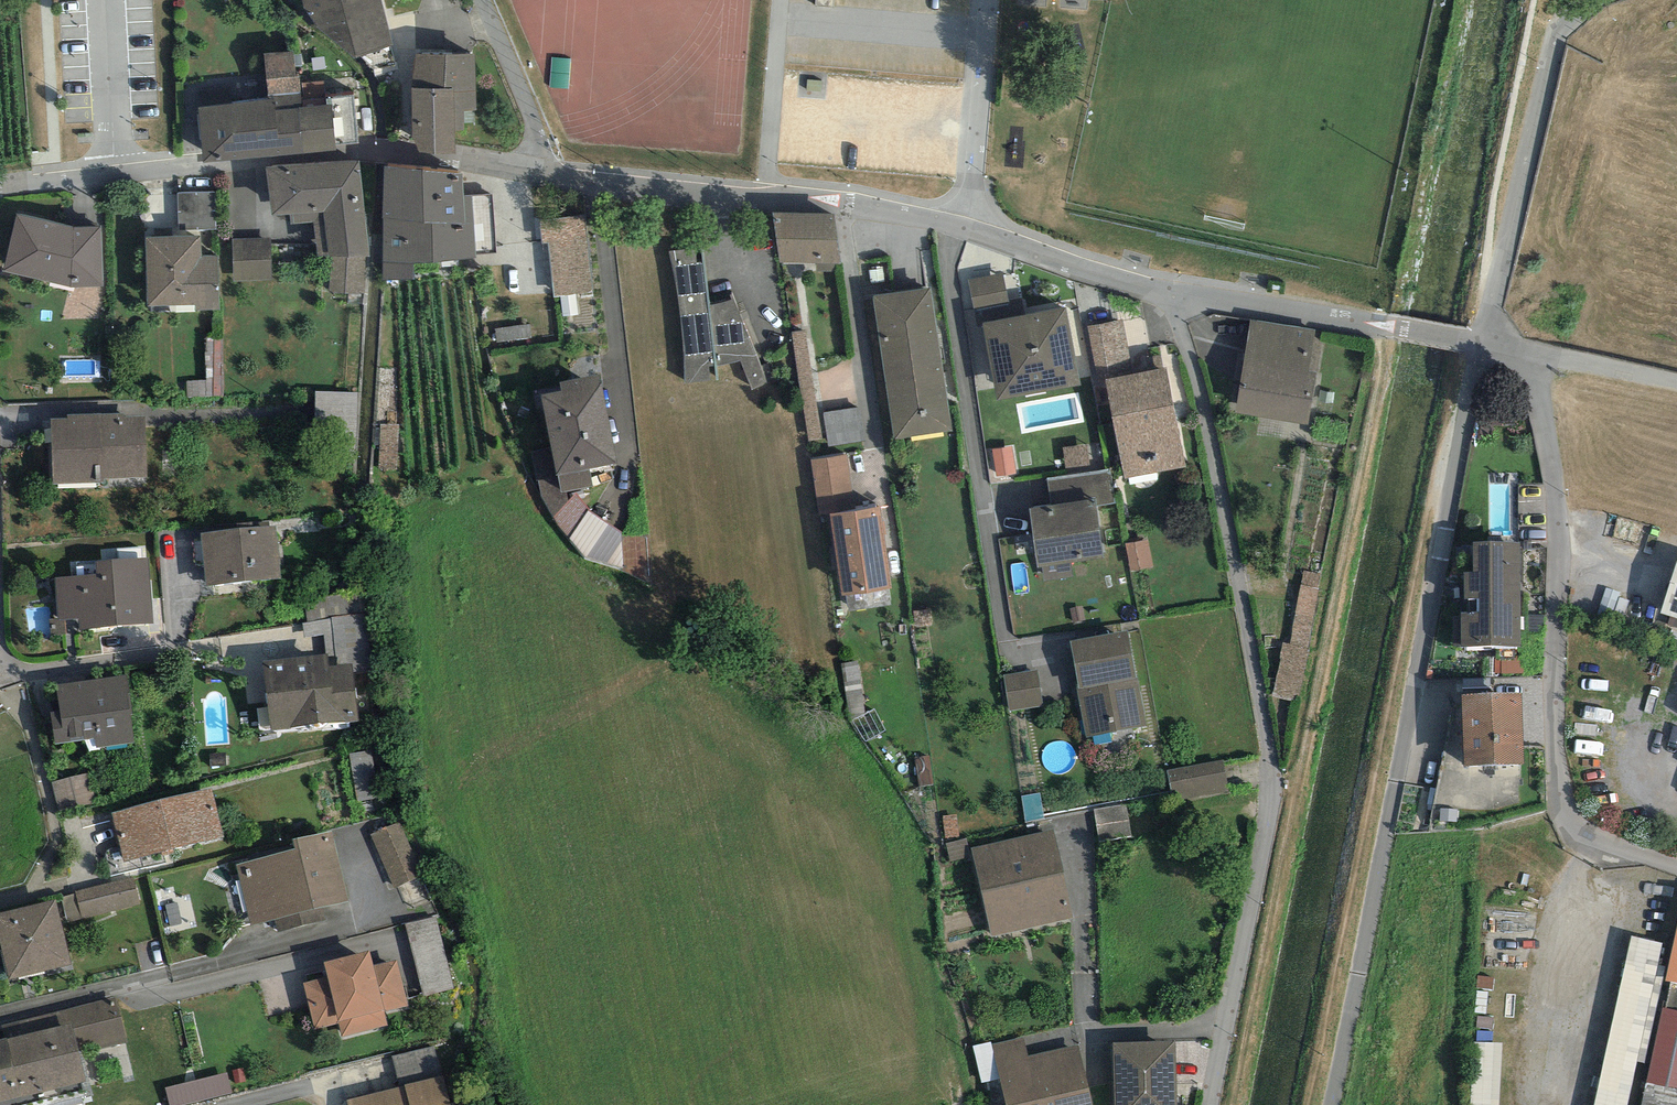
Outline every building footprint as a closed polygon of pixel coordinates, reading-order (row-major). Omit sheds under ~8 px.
[(304,9),(315,25),(354,59),(393,45),(381,0),(301,0),(304,9)] [(294,53),(264,55),(267,97),(301,94),(300,75),(295,75),(294,53)] [(475,54),(416,55),(411,88),(413,155),(455,154),(455,131),(464,131),(464,111),(476,110),(475,54)] [(268,101),(262,102),(267,157),(336,151),(335,144),(357,142),(353,95),(301,100),(301,94),(267,97),(268,101)] [(203,162),(267,157),(262,102),(198,107),(203,162)] [(360,161),(265,168),(271,215),(290,213),(323,211),(330,256),(330,258),(331,258),(366,256),(369,256),(360,161)] [(463,175),(385,167),(383,278),(413,279),(413,263),(475,258),(472,195),(463,194),(463,175)] [(216,192),(177,192),(178,230),(217,229),(216,192)] [(312,223),(318,258),(330,256),(323,211),(290,213),(291,224),(312,223)] [(834,214),(772,212),(779,263),(815,263),(816,271),(836,271),(836,264),(842,264),(834,214)] [(73,227),(17,214),(3,270),(71,287),(103,287),(101,227),(73,227)] [(585,215),(539,219),(542,244),(548,244),(554,296),(594,292),(585,215)] [(200,235),(145,237),(147,306),(195,304),(195,311),(219,310),(218,255),(201,255),(200,235)] [(270,238),(232,239),(233,282),(271,281),(270,238)] [(702,248),(668,252),(671,259),(675,281),(678,294),(683,343),(684,366),(684,383),(710,381),(709,368),(715,367),(741,360),(752,390),(768,383),(734,299),(709,306),(709,304),(702,248)] [(365,293),(366,256),(331,258),(327,292),(365,293)] [(969,280),(978,328),(983,327),(982,323),(1012,318),(1003,273),(969,280)] [(931,287),(873,296),(894,439),(952,431),(931,287)] [(1012,318),(982,323),(983,327),(997,402),(1080,386),(1066,308),(1012,318)] [(1099,389),(1107,387),(1105,379),(1133,374),(1123,319),(1087,326),(1099,389)] [(1315,330),(1250,319),(1235,413),(1309,425),(1323,340),(1314,338),(1315,330)] [(529,325),(495,328),(497,342),(530,339),(529,325)] [(806,331),(792,333),(808,441),(823,439),(806,331)] [(222,339),(205,340),(206,380),(187,381),(187,399),(223,397),(222,339)] [(1133,374),(1105,379),(1107,387),(1124,478),(1186,466),(1167,367),(1133,374)] [(599,375),(560,382),(562,391),(541,395),(556,476),(558,476),(561,492),(566,491),(592,486),(589,468),(616,463),(599,375)] [(358,392),(315,391),(314,426),(357,427),(358,392)] [(856,408),(823,413),(828,445),(861,440),(856,408)] [(124,413),(67,415),(67,418),(51,419),(53,484),(103,482),(103,479),(147,477),(145,417),(124,417),(124,413)] [(1087,445),(1063,448),(1066,472),(1090,469),(1087,445)] [(1012,447),(992,450),(997,477),(1016,474),(1012,447)] [(847,455),(811,460),(820,520),(831,518),(842,596),(892,588),(880,508),(856,511),(847,455)] [(1109,469),(1047,478),(1051,505),(1095,499),(1096,505),(1114,503),(1109,469)] [(556,476),(537,481),(542,498),(553,518),(569,500),(566,491),(561,492),(558,476),(556,476)] [(589,511),(576,492),(569,500),(553,518),(569,539),(589,511)] [(1051,505),(1029,509),(1038,567),(1042,566),(1044,581),(1072,577),(1071,562),(1104,557),(1096,505),(1095,499),(1051,505)] [(621,532),(589,511),(569,539),(585,558),(623,570),(621,536),(621,532)] [(276,525),(200,533),(206,586),(282,578),(276,525)] [(647,582),(645,535),(621,536),(623,570),(647,582)] [(1149,540),(1125,544),(1130,571),(1154,568),(1149,540)] [(1520,542),(1473,542),(1473,573),(1464,573),(1464,599),(1479,598),(1479,612),(1461,612),(1461,646),(1521,646),(1520,542)] [(148,558),(96,562),(97,574),(55,577),(59,619),(50,619),(51,635),(67,634),(67,631),(79,630),(154,624),(148,558)] [(1660,613),(1676,618),(1676,558),(1660,613)] [(1322,574),(1304,570),(1289,643),(1283,642),(1272,698),(1294,702),(1295,695),(1300,695),(1309,649),(1307,648),(1322,574)] [(304,600),(307,622),(350,616),(347,593),(304,600)] [(307,622),(302,623),(305,638),(324,635),(326,654),(328,653),(329,666),(352,663),(353,673),(374,670),(367,613),(350,616),(307,622)] [(1127,631),(1070,641),(1078,688),(1076,688),(1085,737),(1146,727),(1138,679),(1136,680),(1127,631)] [(326,654),(263,661),(271,731),(359,721),(353,673),(352,663),(329,666),(328,653),(326,654)] [(858,661),(841,663),(849,721),(865,714),(858,661)] [(1038,670),(1004,675),(1009,711),(1043,706),(1038,670)] [(126,675),(56,685),(60,712),(51,713),(55,744),(95,738),(96,747),(135,742),(126,675)] [(1522,692),(1462,694),(1465,767),(1524,765),(1522,692)] [(373,748),(348,753),(360,800),(384,794),(373,748)] [(930,756),(915,757),(919,786),(933,784),(930,756)] [(1224,760),(1166,770),(1172,802),(1230,792),(1224,760)] [(53,779),(58,804),(93,797),(89,772),(53,779)] [(211,787),(112,813),(125,862),(224,836),(211,787)] [(1040,793),(1022,796),(1025,822),(1045,819),(1040,793)] [(1126,804),(1094,809),(1099,841),(1131,835),(1126,804)] [(957,815),(943,816),(945,839),(959,838),(957,815)] [(399,821),(370,834),(394,888),(424,875),(399,821)] [(1053,829),(971,847),(991,937),(1074,918),(1053,829)] [(331,830),(292,839),(295,851),(236,865),(251,926),(275,920),(278,931),(325,920),(322,907),(348,901),(331,830)] [(971,857),(967,838),(946,843),(950,862),(971,857)] [(133,877),(75,892),(76,894),(82,919),(140,904),(133,877)] [(68,923),(82,919),(76,894),(61,897),(68,923)] [(0,913),(0,947),(8,979),(71,964),(55,900),(0,913)] [(438,927),(412,934),(429,1003),(456,996),(438,927)] [(1666,981),(1672,982),(1676,983),(1676,929),(1666,981)] [(1663,952),(1633,946),(1598,1104),(1629,1104),(1663,952)] [(369,951),(324,962),(328,977),(303,983),(315,1029),(339,1023),(342,1037),(388,1025),(384,1011),(408,1005),(397,960),(373,966),(369,951)] [(1477,973),(1471,1104),(1522,1104),(1528,976),(1477,973)] [(1672,982),(1666,1009),(1676,1011),(1676,983),(1672,982)] [(0,1039),(0,1103),(86,1081),(79,1053),(127,1042),(117,997),(56,1012),(61,1026),(7,1040),(6,1037),(0,1039)] [(1662,1008),(1646,1083),(1676,1089),(1676,1011),(1666,1009),(1662,1008)] [(1028,1056),(1024,1037),(992,1044),(1000,1078),(1006,1104),(1093,1104),(1079,1044),(1028,1056)] [(1114,1042),(1115,1104),(1177,1104),(1175,1041),(1114,1042)] [(982,1082),(1000,1078),(992,1044),(991,1042),(973,1046),(982,1082)] [(434,1046),(392,1056),(400,1088),(405,1086),(404,1085),(441,1076),(434,1046)] [(165,1088),(169,1104),(188,1104),(232,1095),(228,1074),(165,1088)] [(346,1100),(348,1104),(451,1104),(444,1075),(441,1076),(404,1085),(405,1086),(400,1088),(346,1100)] [(1646,1083),(1641,1104),(1676,1104),(1676,1089),(1646,1083)]
